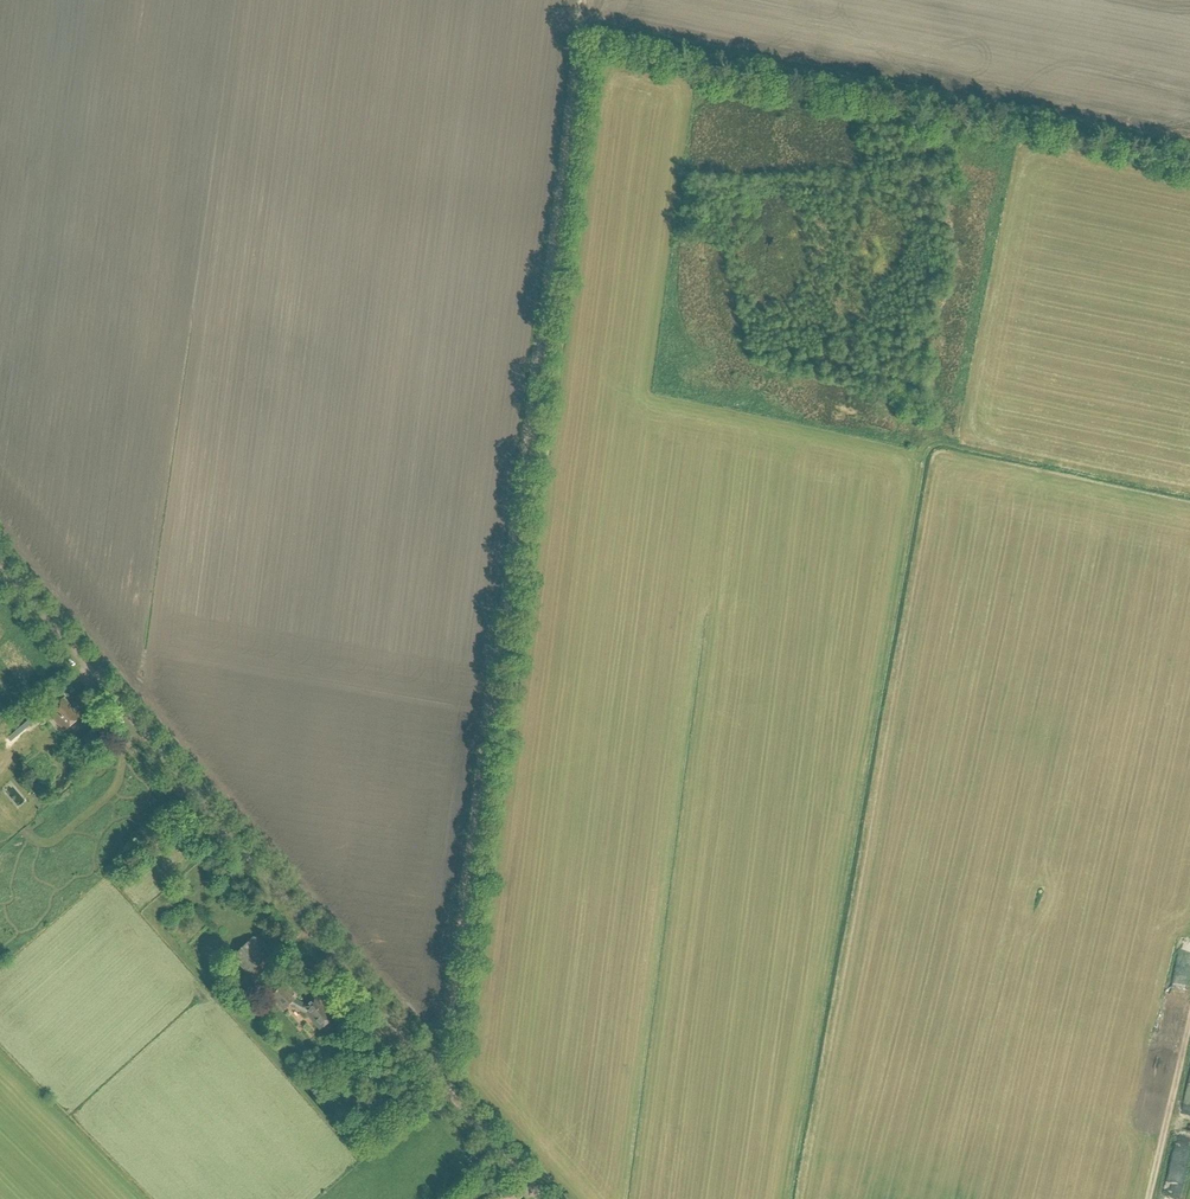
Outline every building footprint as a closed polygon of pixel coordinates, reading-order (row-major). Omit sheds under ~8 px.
[(71,709),(63,699),(48,711),(56,722),(54,723),(62,733),(80,719),(72,708),(71,709)] [(27,731),(40,720),(34,712),(20,723),(27,731)] [(250,976),(272,955),(255,938),(234,958),(250,976)] [(297,999),(299,998),(284,985),(272,997),(285,1011),(291,1006),(307,1014),(319,1029),(335,1015),(327,1006),(318,994),(306,1004),(297,999)]
